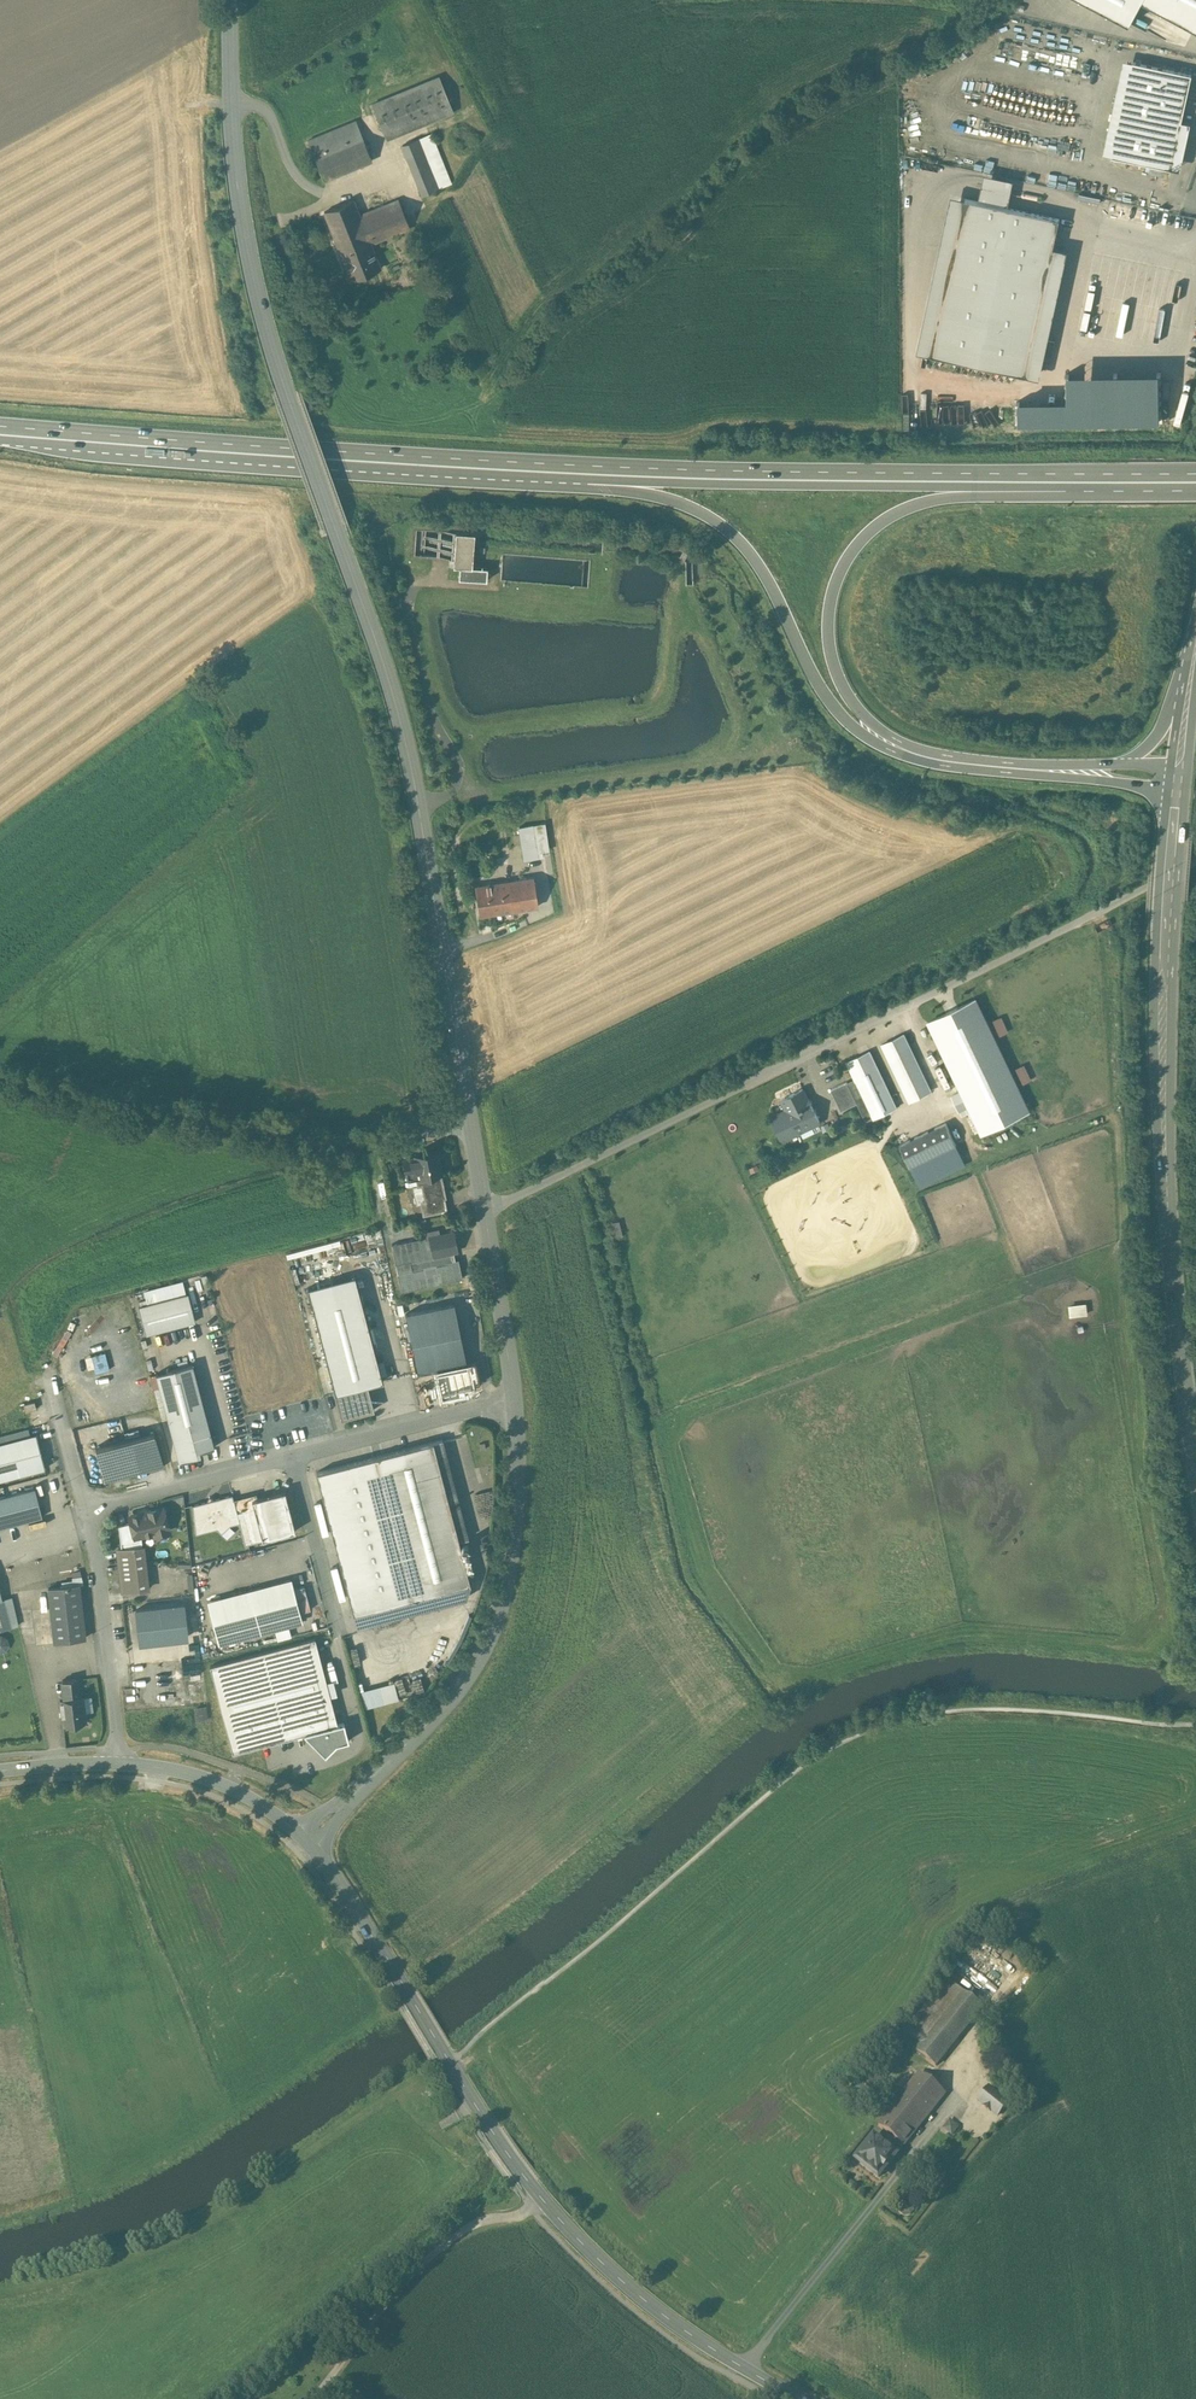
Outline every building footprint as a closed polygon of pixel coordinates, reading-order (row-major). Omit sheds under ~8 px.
[(1142,0),(1084,0),(1129,24),(1142,1),(1142,0)] [(1142,1),(1195,30),(1195,0),(1142,0),(1142,1)] [(1112,156),(1133,61),(1123,59),(1103,154),(1112,156)] [(1191,74),(1133,61),(1112,156),(1171,169),(1181,122),(1191,74)] [(439,76),(372,104),(386,139),(453,111),(439,76)] [(356,120),(308,140),(314,156),(362,137),(356,120)] [(1181,122),(1171,169),(1179,170),(1190,124),(1181,122)] [(421,138),(403,145),(419,185),(437,178),(434,172),(443,169),(429,134),(421,138)] [(362,137),(314,156),(324,179),(372,159),(362,137)] [(437,178),(419,185),(422,194),(440,187),(437,178)] [(916,351),(931,354),(965,198),(951,195),(916,351)] [(1053,247),(1059,219),(965,198),(931,354),(1025,375),(1053,247)] [(353,199),(324,211),(340,252),(369,240),(370,243),(410,227),(398,199),(359,214),(353,199)] [(369,240),(340,252),(351,279),(380,268),(370,243),(369,240)] [(1067,250),(1053,247),(1025,375),(1039,378),(1067,250)] [(1158,372),(1067,373),(1067,399),(1018,400),(1018,422),(1159,421),(1158,372)] [(457,526),(455,560),(461,560),(473,561),(475,528),(457,526)] [(488,562),(473,561),(461,560),(460,572),(487,574),(488,562)] [(547,822),(534,824),(538,851),(543,850),(551,849),(547,822)] [(525,859),(539,857),(538,851),(534,824),(519,826),(520,833),(513,834),(514,844),(522,842),(525,859)] [(533,877),(490,883),(492,895),(535,889),(533,877)] [(490,883),(476,885),(480,914),(494,912),(492,895),(490,883)] [(535,889),(492,895),(494,912),(538,905),(535,889)] [(1030,1112),(982,996),(930,1017),(959,1089),(953,1091),(962,1113),(972,1109),(981,1132),(1030,1112)] [(931,1090),(904,1034),(883,1044),(909,1100),(931,1090)] [(896,1106),(870,1050),(847,1061),(855,1078),(848,1081),(857,1103),(866,1121),(896,1106)] [(848,1081),(847,1081),(831,1089),(841,1110),(857,1103),(848,1081)] [(803,1088),(782,1098),(787,1109),(772,1117),(782,1139),(820,1121),(809,1099),(808,1099),(803,1088)] [(937,1124),(948,1120),(947,1116),(936,1120),(937,1124)] [(947,1123),(902,1143),(911,1163),(956,1142),(947,1123)] [(436,1151),(416,1156),(410,1157),(413,1171),(419,1170),(420,1177),(441,1173),(436,1151)] [(410,1157),(403,1159),(406,1173),(413,1171),(410,1157)] [(420,1177),(416,1177),(417,1185),(422,1185),(425,1199),(420,1200),(423,1215),(433,1212),(432,1204),(445,1202),(444,1197),(446,1196),(441,1173),(420,1177)] [(454,1232),(430,1237),(434,1254),(457,1249),(454,1232)] [(434,1254),(430,1237),(392,1245),(401,1290),(463,1277),(457,1249),(434,1254)] [(354,1275),(307,1287),(335,1393),(365,1385),(367,1385),(382,1381),(354,1275)] [(144,1290),(147,1303),(186,1294),(182,1280),(144,1290)] [(288,1405),(335,1393),(307,1287),(260,1300),(288,1405)] [(147,1333),(195,1321),(188,1293),(186,1294),(147,1303),(139,1305),(147,1333)] [(454,1303),(406,1313),(418,1372),(435,1369),(466,1362),(454,1303)] [(1089,1303),(1071,1304),(1071,1315),(1089,1315),(1089,1303)] [(105,1353),(92,1356),(96,1372),(109,1369),(105,1353)] [(466,1362),(435,1369),(441,1395),(464,1390),(464,1386),(472,1385),(468,1362),(466,1362)] [(194,1366),(155,1376),(179,1464),(200,1458),(199,1453),(216,1448),(194,1366)] [(365,1385),(335,1393),(341,1418),(374,1409),(367,1385),(365,1385)] [(35,1401),(23,1404),(25,1411),(37,1408),(35,1401)] [(154,1431),(96,1446),(105,1481),(163,1466),(154,1431)] [(0,1443),(0,1479),(45,1467),(36,1433),(0,1443)] [(442,1439),(316,1472),(353,1613),(470,1582),(459,1540),(467,1537),(455,1490),(446,1492),(440,1467),(449,1465),(442,1439)] [(0,1496),(0,1528),(42,1518),(34,1488),(0,1496)] [(256,1493),(233,1499),(240,1522),(245,1544),(296,1530),(285,1490),(258,1497),(256,1493)] [(231,1524),(240,1522),(233,1499),(232,1494),(214,1499),(209,1496),(207,1500),(192,1504),(195,1534),(216,1528),(221,1533),(231,1524)] [(165,1504),(129,1513),(131,1521),(134,1537),(145,1534),(170,1528),(165,1504)] [(131,1521),(120,1525),(122,1546),(147,1544),(145,1534),(134,1537),(131,1521)] [(122,1546),(117,1547),(123,1592),(150,1589),(147,1544),(122,1546)] [(211,1600),(222,1643),(303,1620),(292,1579),(211,1600)] [(63,1586),(48,1587),(54,1641),(85,1637),(79,1584),(69,1585),(69,1580),(62,1581),(63,1586)] [(2,1599),(0,1591),(0,1630),(12,1627),(4,1598),(2,1599)] [(152,1607),(136,1609),(140,1642),(156,1641),(156,1640),(187,1636),(184,1604),(152,1608),(152,1607)] [(303,1732),(338,1723),(316,1639),(211,1667),(233,1751),(303,1732)] [(326,1661),(328,1679),(338,1678),(336,1660),(326,1661)] [(85,1695),(94,1694),(93,1683),(99,1683),(98,1676),(84,1677),(85,1695)] [(77,1678),(62,1679),(64,1697),(79,1696),(77,1678)] [(367,1707),(401,1697),(395,1680),(362,1689),(367,1707)] [(64,1697),(60,1698),(63,1723),(65,1723),(65,1727),(75,1725),(74,1722),(86,1721),(83,1696),(83,1695),(79,1696),(64,1697)] [(209,1717),(208,1704),(196,1705),(197,1718),(209,1717)] [(346,1721),(338,1723),(303,1732),(326,1755),(337,1742),(350,1739),(346,1721)] [(948,1979),(906,2031),(921,2042),(915,2049),(936,2066),(983,2007),(948,1979)] [(921,2074),(879,2126),(889,2135),(904,2146),(946,2094),(921,2074)] [(980,2095),(964,2114),(977,2125),(992,2106),(980,2095)] [(879,2177),(904,2146),(889,2135),(881,2145),(877,2141),(860,2163),(879,2177)]
